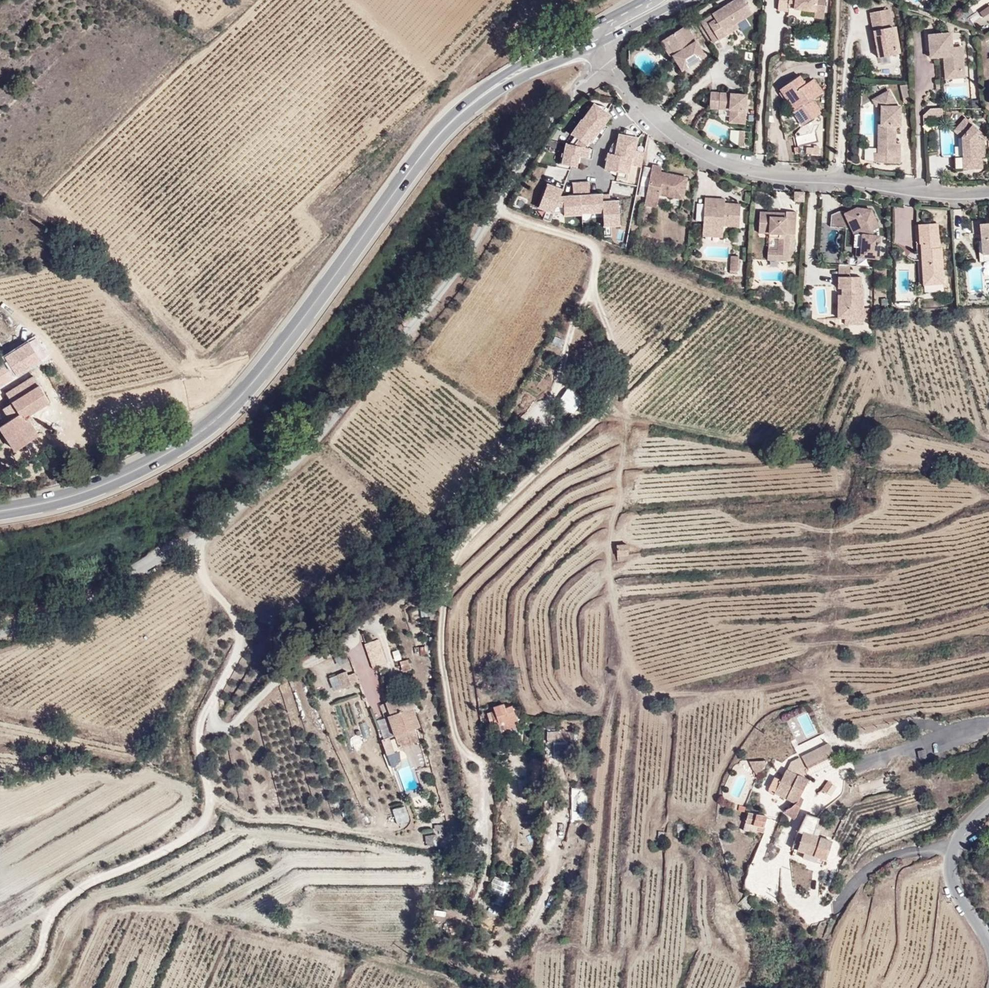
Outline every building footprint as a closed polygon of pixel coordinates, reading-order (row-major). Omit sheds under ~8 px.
[(756,14),(747,0),(736,0),(715,13),(719,20),(712,24),(722,40),(728,37),(726,33),(740,23),(756,14)] [(824,0),(777,0),(777,13),(787,14),(788,10),(788,3),(801,4),(801,10),(812,11),(812,13),(823,14),(824,0)] [(988,11),(988,3),(978,10),(982,15),(988,11)] [(901,57),(889,10),(890,8),(886,6),(869,15),(881,62),(901,57)] [(722,40),(712,24),(719,20),(715,13),(700,23),(714,45),(722,40)] [(728,37),(743,27),(740,23),(726,33),(728,37)] [(707,55),(686,24),(665,38),(676,54),(672,56),(682,71),(707,55)] [(964,78),(962,45),(952,45),(951,30),(928,32),(930,53),(932,53),(933,58),(942,57),(943,79),(964,78)] [(676,54),(665,38),(660,41),(670,58),(672,56),(676,54)] [(824,90),(814,75),(806,80),(801,72),(781,86),(788,96),(794,92),(801,103),(795,107),(793,108),(805,125),(824,111),(814,98),(824,90)] [(900,142),(900,127),(900,113),(903,113),(903,105),(900,105),(890,88),(872,99),(876,106),(881,106),(881,122),(878,122),(878,152),(904,153),(904,142),(900,142)] [(746,122),(748,93),(710,90),(709,106),(730,108),(729,121),(746,122)] [(801,103),(794,92),(788,96),(795,107),(801,103)] [(605,108),(593,105),(581,121),(601,135),(607,128),(603,125),(610,117),(605,113),(603,111),(605,108)] [(987,143),(980,138),(984,133),(965,115),(958,123),(966,131),(960,136),(961,154),(961,158),(970,158),(970,169),(983,169),(983,158),(983,149),(987,149),(987,143)] [(601,135),(581,121),(580,120),(570,134),(573,136),(568,144),(583,148),(587,142),(593,146),(601,135)] [(966,131),(958,123),(953,128),(960,136),(966,131)] [(742,144),(744,129),(736,128),(735,143),(742,144)] [(927,149),(937,150),(939,131),(929,130),(927,149)] [(614,146),(612,155),(635,160),(637,153),(640,140),(638,137),(635,135),(633,133),(631,132),(628,131),(626,137),(622,136),(619,147),(614,146)] [(583,148),(568,144),(565,143),(563,153),(560,152),(558,163),(560,164),(561,164),(575,167),(577,157),(590,160),(592,150),(583,148)] [(903,166),(904,153),(878,152),(874,153),(874,165),(903,166)] [(637,153),(635,160),(644,162),(645,155),(637,153)] [(962,169),(961,158),(961,154),(953,155),(953,169),(962,169)] [(642,170),(644,162),(635,160),(612,155),(610,155),(606,171),(619,174),(617,180),(628,182),(631,167),(642,170)] [(970,169),(970,158),(961,158),(962,169),(970,169)] [(684,199),(689,175),(662,170),(663,165),(652,163),(644,204),(659,206),(661,195),(684,199)] [(559,196),(564,184),(556,181),(554,186),(546,183),(537,207),(552,213),(555,206),(559,196)] [(579,213),(579,182),(572,182),(572,196),(559,196),(555,206),(562,206),(562,215),(579,215),(579,213)] [(588,182),(579,182),(579,213),(600,213),(600,196),(600,195),(588,195),(588,182)] [(806,202),(806,192),(795,192),(795,201),(806,202)] [(739,228),(742,203),(725,201),(726,197),(706,195),(703,227),(724,229),(725,226),(739,228)] [(607,196),(600,196),(600,213),(600,228),(616,227),(616,216),(618,215),(618,202),(607,203),(607,196)] [(552,213),(562,215),(562,206),(555,206),(552,213)] [(851,226),(857,207),(846,212),(838,211),(831,214),(830,224),(851,226)] [(874,229),(870,221),(877,219),(873,210),(859,214),(857,207),(851,226),(859,231),(857,247),(856,257),(879,259),(880,238),(874,238),(872,230),(874,229)] [(880,227),(877,219),(870,221),(874,229),(880,227)] [(986,221),(984,219),(972,219),(973,233),(979,233),(982,256),(988,255),(988,221),(986,221)] [(796,244),(797,221),(789,221),(788,222),(787,230),(780,229),(780,222),(759,221),(759,232),(766,232),(766,243),(768,243),(778,243),(777,248),(777,259),(768,259),(767,270),(789,271),(791,244),(796,244)] [(723,237),(724,229),(703,227),(702,235),(723,237)] [(918,250),(920,291),(940,291),(939,254),(936,254),(935,230),(917,231),(918,250)] [(737,272),(739,255),(730,254),(728,271),(737,272)] [(864,319),(864,289),(862,289),(862,277),(838,276),(838,289),(843,289),(843,294),(842,311),(852,311),(852,319),(864,319)] [(852,319),(852,311),(842,311),(843,294),(837,294),(837,318),(852,319)] [(41,362),(29,343),(0,361),(0,387),(41,362)] [(36,374),(6,390),(12,402),(3,407),(9,419),(0,424),(13,448),(39,434),(28,414),(51,401),(36,374)] [(570,389),(559,406),(572,414),(582,398),(572,391),(570,389)] [(529,422),(543,413),(536,402),(522,412),(529,422)] [(792,459),(794,449),(783,448),(781,457),(792,459)] [(628,558),(628,548),(616,548),(616,558),(628,558)] [(379,638),(364,642),(372,668),(387,664),(379,638)] [(339,668),(349,663),(344,651),(334,656),(339,668)] [(408,660),(401,662),(403,672),(410,670),(408,660)] [(330,675),(332,688),(357,684),(355,671),(330,675)] [(410,695),(387,702),(391,715),(388,716),(394,735),(421,727),(410,695)] [(495,711),(486,714),(490,724),(495,723),(516,716),(512,705),(505,707),(503,704),(493,707),(495,711)] [(572,739),(571,730),(547,732),(548,742),(572,739)] [(833,760),(828,748),(800,761),(806,773),(833,760)] [(833,760),(806,773),(811,783),(838,770),(833,760)] [(762,766),(748,767),(756,781),(764,770),(762,766)] [(796,808),(807,786),(784,774),(778,786),(773,783),(768,794),(796,808)] [(833,793),(826,785),(820,792),(829,799),(833,793)] [(405,805),(392,808),(397,825),(409,822),(405,805)] [(763,832),(766,820),(748,816),(746,828),(763,832)] [(810,838),(815,823),(812,824),(800,819),(794,838),(790,852),(800,855),(798,862),(820,870),(822,862),(824,863),(825,859),(830,861),(832,855),(827,853),(830,844),(810,838)] [(442,845),(442,824),(434,824),(434,834),(426,834),(425,845),(442,845)] [(275,918),(273,926),(286,929),(288,922),(275,918)]
